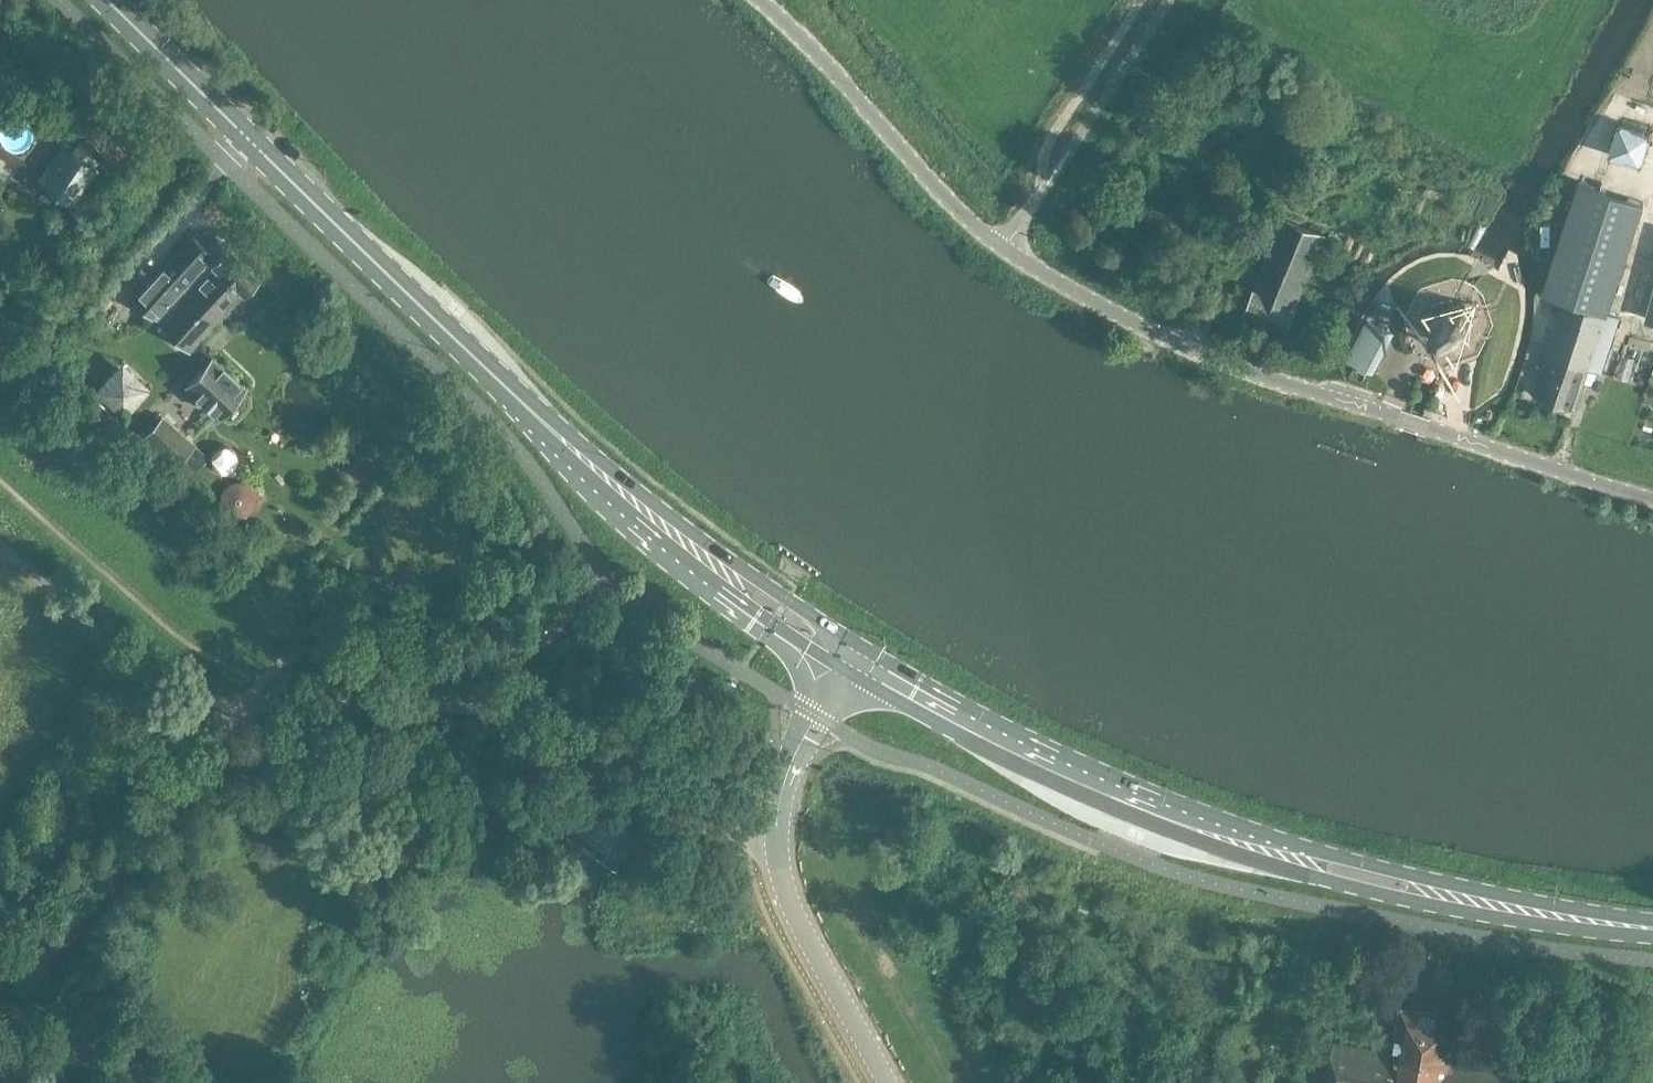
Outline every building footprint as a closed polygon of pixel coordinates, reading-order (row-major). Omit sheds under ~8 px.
[(125,149),(94,120),(79,136),(109,165),(125,149)] [(1640,167),(1651,134),(1619,123),(1608,156),(1640,167)] [(70,207),(97,172),(67,149),(40,185),(70,207)] [(1607,313),(1644,201),(1579,180),(1542,292),(1565,300),(1533,395),(1575,408),(1589,367),(1601,371),(1620,317),(1607,313)] [(1295,305),(1326,234),(1283,216),(1254,288),(1245,310),(1286,327),(1295,305)] [(190,350),(243,292),(244,293),(259,276),(227,246),(211,263),(205,258),(211,252),(193,235),(134,299),(153,316),(188,278),(194,284),(159,322),(190,350)] [(1471,324),(1466,309),(1464,307),(1470,295),(1461,291),(1455,302),(1451,300),(1435,305),(1427,321),(1432,338),(1446,345),(1463,339),(1471,324)] [(1372,373),(1392,333),(1369,321),(1348,360),(1372,373)] [(123,357),(98,384),(128,411),(153,384),(123,357)] [(246,387),(212,357),(186,385),(220,416),(246,387)] [(195,444),(162,415),(145,434),(178,464),(195,444)] [(233,478),(225,510),(253,516),(261,485),(233,478)] [(1449,1062),(1457,1018),(1402,1007),(1394,1052),(1334,1041),(1326,1082),(1507,1082),(1508,1074),(1449,1062)]
